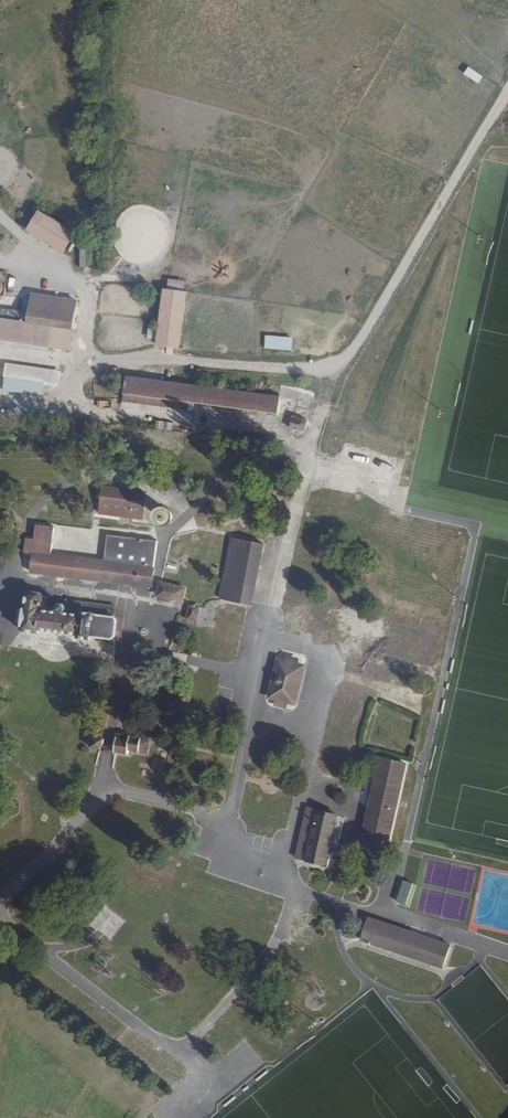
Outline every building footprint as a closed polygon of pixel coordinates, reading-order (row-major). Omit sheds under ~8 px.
[(467,67),(462,75),(477,84),(482,76),(467,67)] [(78,233),(40,210),(28,232),(66,253),(78,233)] [(188,290),(165,286),(157,340),(179,344),(188,290)] [(68,348),(76,299),(32,292),(29,309),(19,307),(17,319),(43,324),(41,343),(68,348)] [(41,343),(43,324),(17,319),(0,316),(0,336),(41,343)] [(147,329),(146,339),(153,340),(154,330),(147,329)] [(263,335),(263,349),(291,350),(292,336),(263,335)] [(60,371),(4,362),(0,389),(0,390),(41,396),(43,385),(57,387),(60,371)] [(279,394),(127,374),(125,390),(278,410),(279,394)] [(303,433),(306,419),(290,415),(287,430),(303,433)] [(366,463),(370,450),(363,448),(359,461),(366,463)] [(146,503),(102,496),(100,513),(123,517),(121,524),(130,526),(131,518),(143,520),(146,503)] [(148,524),(158,525),(160,515),(150,514),(148,524)] [(44,558),(47,532),(27,528),(24,548),(16,548),(14,557),(23,558),(19,581),(27,582),(28,576),(47,580),(46,584),(52,585),(53,580),(79,584),(78,590),(85,591),(86,585),(144,593),(151,549),(101,541),(96,568),(44,558)] [(259,550),(226,544),(212,608),(244,615),(259,550)] [(153,597),(180,604),(184,587),(157,581),(153,597)] [(47,619),(33,617),(35,605),(35,602),(33,599),(30,598),(25,597),(22,598),(19,601),(13,637),(32,640),(32,636),(109,647),(111,628),(108,627),(109,620),(88,617),(88,613),(58,609),(58,613),(54,611),(51,611),(49,613),(47,619)] [(323,612),(325,601),(315,598),(312,610),(323,612)] [(291,665),(282,663),(281,671),(269,668),(261,705),(272,707),(270,715),(278,717),(281,709),(290,711),(299,676),(289,673),(291,665)] [(175,716),(175,699),(164,699),(164,716),(175,716)] [(170,719),(161,718),(157,731),(167,733),(170,719)] [(93,734),(88,733),(82,754),(94,757),(98,743),(91,741),(93,734)] [(124,747),(110,744),(106,759),(122,763),(123,758),(138,762),(142,747),(125,743),(124,747)] [(399,773),(372,767),(351,853),(379,861),(399,773)] [(339,827),(310,820),(308,832),(299,831),(289,867),(319,874),(320,868),(330,870),(339,827)] [(402,880),(395,903),(409,908),(416,885),(402,880)] [(443,954),(364,928),(356,952),(437,978),(443,954)] [(174,1061),(163,1073),(171,1080),(182,1069),(174,1061)]
